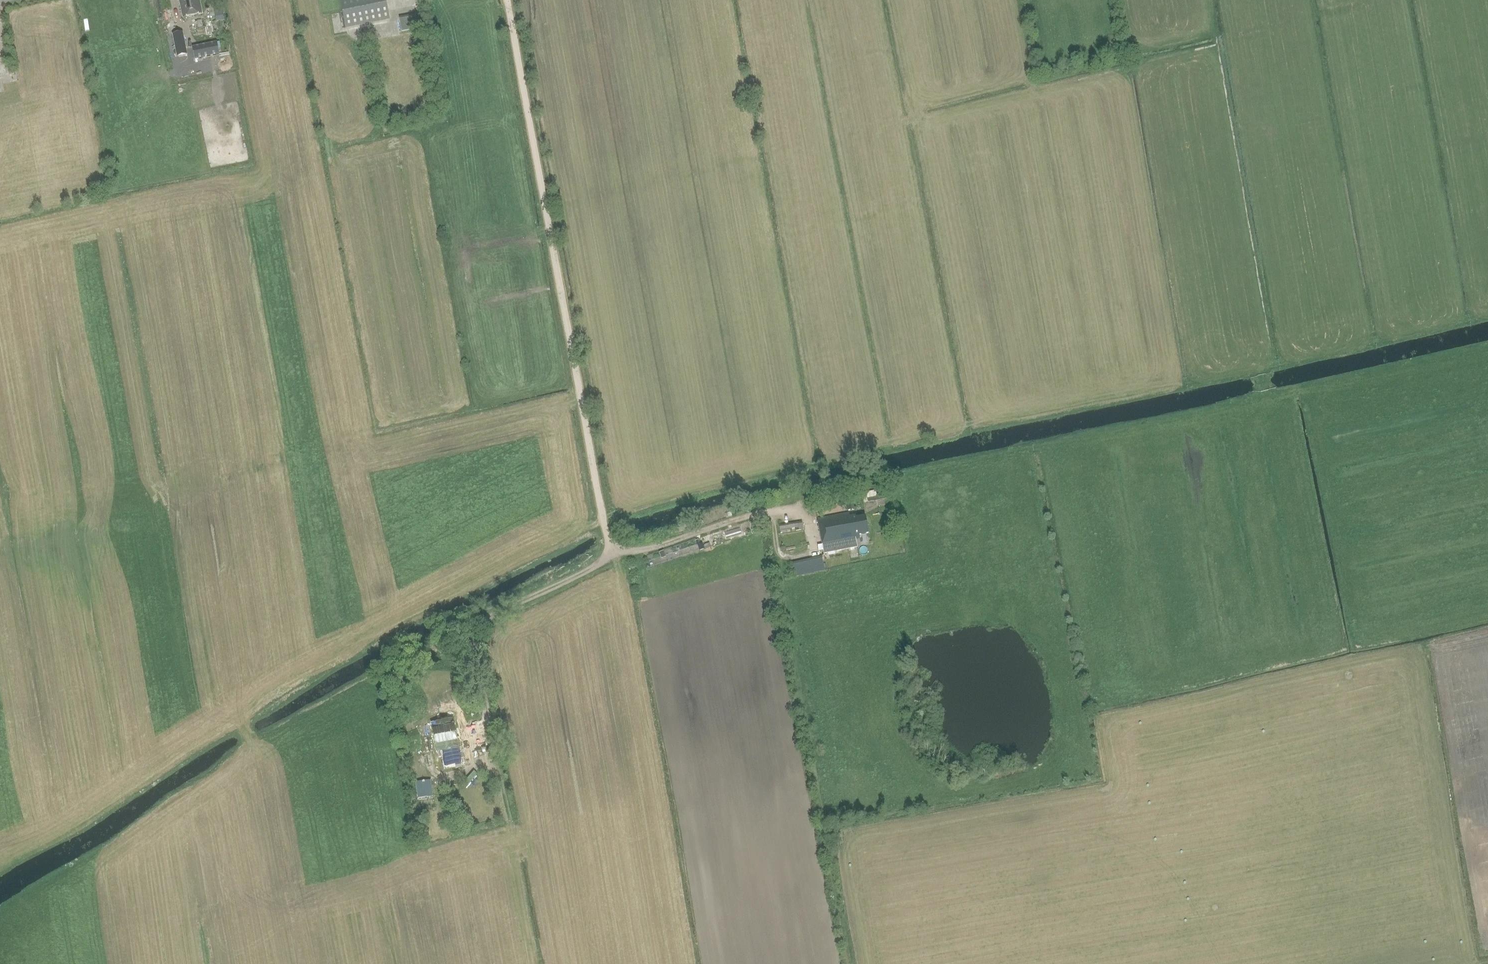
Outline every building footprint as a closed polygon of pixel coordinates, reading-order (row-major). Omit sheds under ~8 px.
[(199,0),(179,0),(183,18),(202,14),(199,0)] [(346,28),(389,19),(386,0),(341,0),(346,28)] [(224,16),(223,8),(214,9),(215,17),(224,16)] [(402,31),(419,30),(419,16),(402,17),(402,31)] [(183,32),(173,34),(178,56),(187,54),(183,32)] [(853,502),(846,503),(848,511),(854,510),(853,502)] [(855,516),(849,517),(849,513),(818,519),(822,544),(823,544),(824,553),(857,548),(855,540),(860,539),(859,535),(868,533),(865,516),(855,517),(855,516)] [(781,524),(781,532),(805,530),(805,523),(781,524)] [(822,557),(792,563),(795,576),(825,570),(822,557)] [(431,725),(430,725),(431,726),(432,732),(431,732),(432,732),(433,736),(432,736),(432,737),(433,737),(435,751),(435,752),(436,752),(445,750),(447,763),(460,761),(460,762),(461,762),(460,761),(461,761),(460,761),(460,756),(460,755),(459,755),(458,748),(460,748),(460,749),(460,748),(461,748),(461,747),(460,747),(459,741),(460,741),(459,741),(459,740),(459,741),(457,741),(456,733),(457,733),(456,733),(455,729),(456,729),(456,728),(455,728),(454,722),(455,722),(454,722),(454,721),(454,722),(441,724),(441,723),(441,724),(431,725)] [(431,756),(413,757),(414,774),(416,774),(417,778),(432,777),(431,756)] [(426,797),(424,781),(417,782),(419,798),(426,797)] [(461,798),(449,800),(450,808),(462,807),(461,798)]
